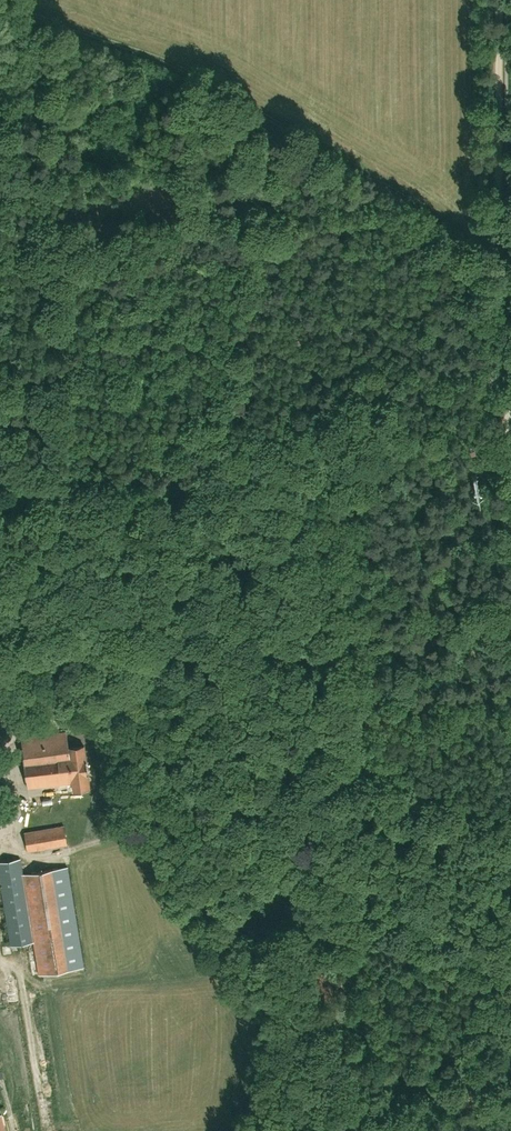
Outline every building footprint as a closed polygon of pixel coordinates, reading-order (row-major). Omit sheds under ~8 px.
[(66,731),(54,733),(21,736),(27,787),(71,782),(72,790),(89,788),(84,745),(68,747),(66,731)] [(27,850),(66,844),(63,825),(24,832),(27,850)] [(83,966),(66,867),(22,874),(20,858),(0,861),(0,884),(10,944),(33,941),(38,974),(83,966)] [(0,1111),(0,1130),(9,1130),(0,1111)]
